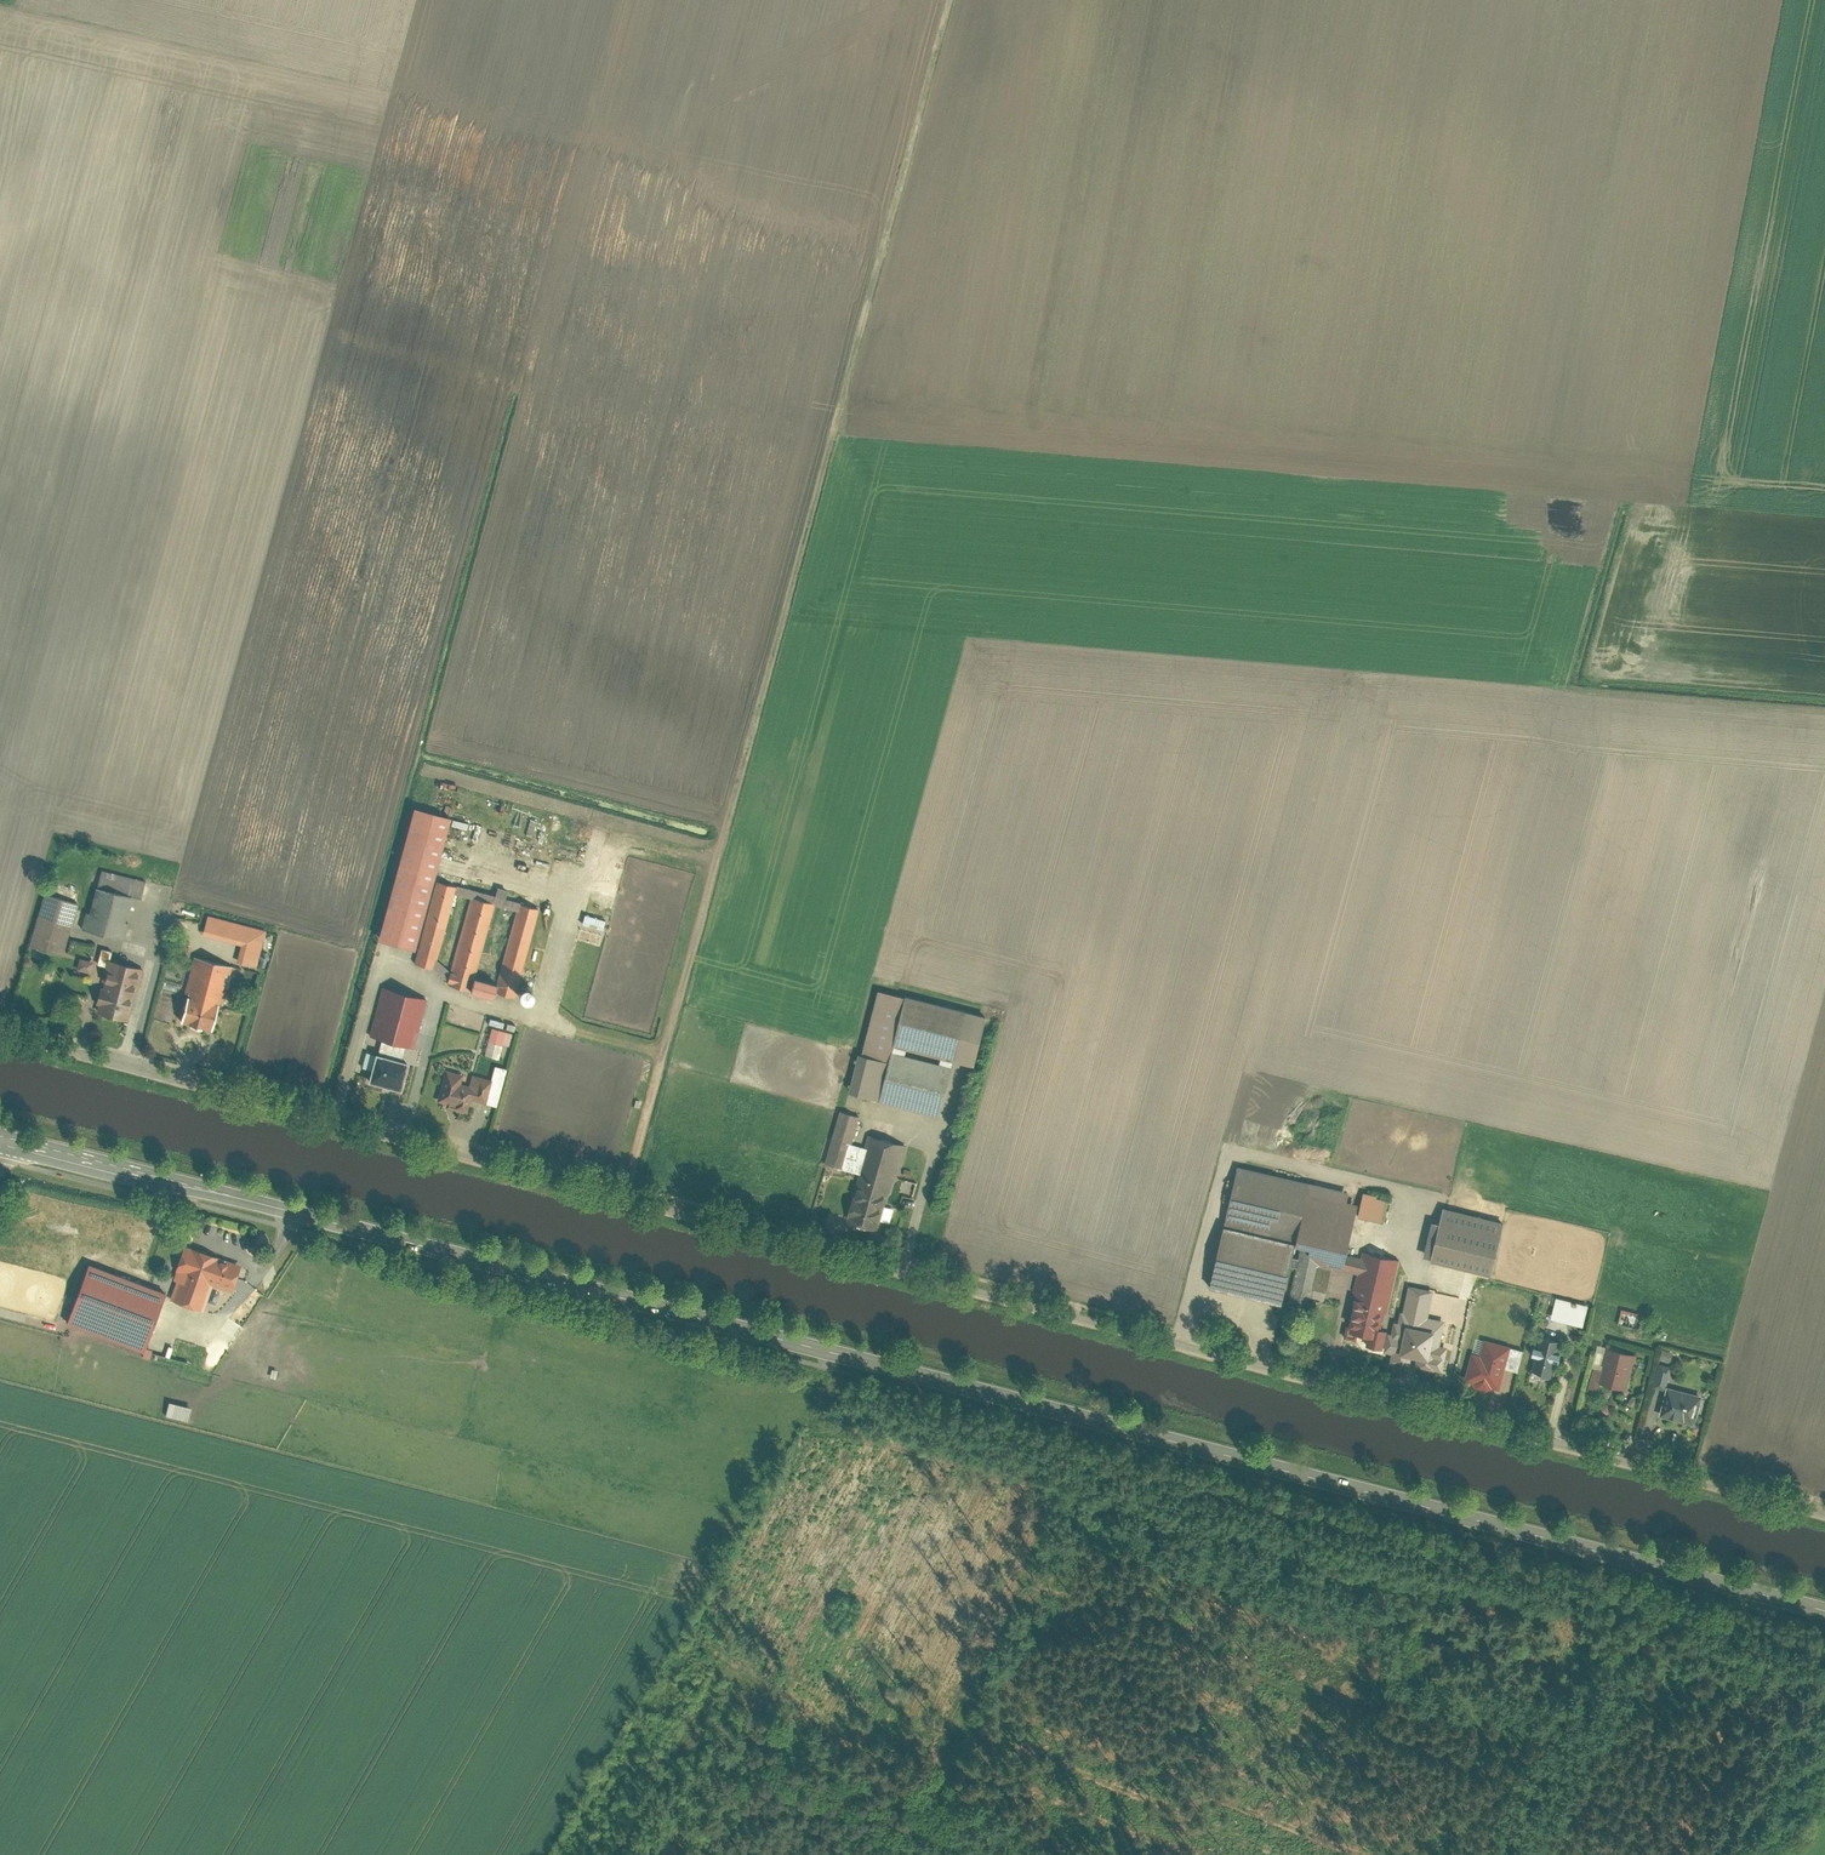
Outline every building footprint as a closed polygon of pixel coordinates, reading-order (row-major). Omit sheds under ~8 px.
[(455,814),(419,805),(385,938),(420,947),(455,814)] [(143,895),(147,879),(105,868),(101,884),(136,893),(143,895)] [(459,885),(439,880),(418,961),(437,966),(457,891),(459,885)] [(136,893),(101,884),(94,911),(91,910),(87,925),(125,935),(136,893)] [(474,896),(498,902),(520,907),(521,902),(522,900),(509,896),(511,887),(500,884),(498,894),(459,884),(459,885),(457,891),(474,896)] [(79,899),(48,891),(34,944),(65,952),(79,899)] [(498,902),(474,896),(453,980),(477,986),(480,974),(498,902)] [(540,906),(521,902),(520,907),(501,980),(498,991),(517,996),(540,906)] [(269,928),(211,913),(206,932),(245,942),(241,960),(259,965),(269,928)] [(585,913),(582,923),(603,928),(606,918),(585,913)] [(234,963),(198,955),(182,1020),(219,1028),(234,963)] [(76,968),(90,972),(94,960),(79,956),(76,968)] [(144,966),(111,958),(97,1009),(131,1018),(144,966)] [(501,980),(480,974),(477,986),(498,991),(501,980)] [(427,996),(386,985),(373,1033),(384,1036),(408,1042),(415,1044),(427,996)] [(909,996),(884,990),(869,1050),(894,1056),(909,996)] [(991,1014),(913,995),(900,1044),(979,1063),(991,1014)] [(508,1028),(495,1025),(492,1038),(504,1042),(508,1028)] [(384,1036),(380,1051),(404,1057),(408,1042),(384,1036)] [(501,1055),(504,1042),(492,1038),(488,1052),(501,1055)] [(956,1064),(898,1050),(886,1098),(944,1113),(956,1064)] [(404,1057),(380,1051),(372,1079),(406,1088),(414,1060),(404,1057)] [(865,1052),(855,1090),(883,1097),(893,1059),(865,1052)] [(465,1072),(448,1067),(439,1097),(452,1101),(451,1105),(468,1110),(472,1095),(475,1084),(462,1081),(465,1072)] [(488,1099),(494,1077),(478,1073),(475,1084),(472,1095),(488,1099)] [(862,1114),(845,1109),(831,1163),(849,1168),(856,1141),(862,1114)] [(891,1202),(906,1142),(874,1134),(871,1145),(865,1171),(853,1220),(882,1227),(888,1201),(891,1202)] [(865,1171),(871,1145),(856,1141),(849,1168),(865,1171)] [(1245,1165),(1230,1224),(1302,1242),(1317,1183),(1245,1165)] [(1317,1183),(1302,1242),(1305,1242),(1324,1247),(1320,1263),(1348,1269),(1352,1252),(1366,1195),(1317,1183)] [(1364,1213),(1386,1218),(1391,1196),(1369,1191),(1364,1213)] [(1509,1221),(1448,1206),(1445,1222),(1436,1255),(1436,1258),(1496,1273),(1509,1221)] [(1429,1254),(1436,1255),(1445,1222),(1438,1220),(1429,1254)] [(1302,1242),(1230,1224),(1216,1284),(1288,1301),(1302,1242)] [(1305,1242),(1290,1303),(1309,1307),(1320,1263),(1324,1247),(1305,1242)] [(224,1254),(187,1243),(177,1277),(180,1278),(174,1297),(206,1307),(213,1282),(236,1288),(244,1263),(223,1257),(224,1254)] [(1369,1343),(1387,1347),(1392,1328),(1385,1326),(1402,1259),(1366,1250),(1365,1255),(1361,1273),(1355,1296),(1357,1296),(1348,1334),(1362,1338),(1364,1330),(1372,1332),(1369,1343)] [(1361,1273),(1365,1255),(1352,1252),(1348,1269),(1361,1273)] [(167,1291),(94,1264),(73,1322),(145,1349),(167,1291)] [(1590,1302),(1560,1296),(1556,1317),(1586,1323),(1590,1302)] [(1455,1313),(1415,1305),(1403,1361),(1442,1370),(1455,1313)] [(1645,1312),(1624,1307),(1621,1322),(1641,1327),(1645,1312)] [(1563,1339),(1545,1335),(1543,1343),(1541,1343),(1538,1353),(1540,1353),(1536,1369),(1554,1374),(1558,1358),(1564,1360),(1567,1349),(1561,1348),(1563,1339)] [(1511,1345),(1480,1337),(1469,1381),(1500,1389),(1511,1345)] [(1637,1353),(1612,1347),(1607,1368),(1603,1381),(1629,1388),(1637,1353)] [(1663,1347),(1660,1358),(1671,1361),(1674,1350),(1663,1347)] [(1674,1366),(1662,1363),(1657,1385),(1668,1388),(1674,1366)] [(1596,1365),(1590,1387),(1601,1390),(1603,1381),(1607,1368),(1596,1365)] [(1705,1393),(1671,1385),(1663,1414),(1697,1422),(1705,1393)]
